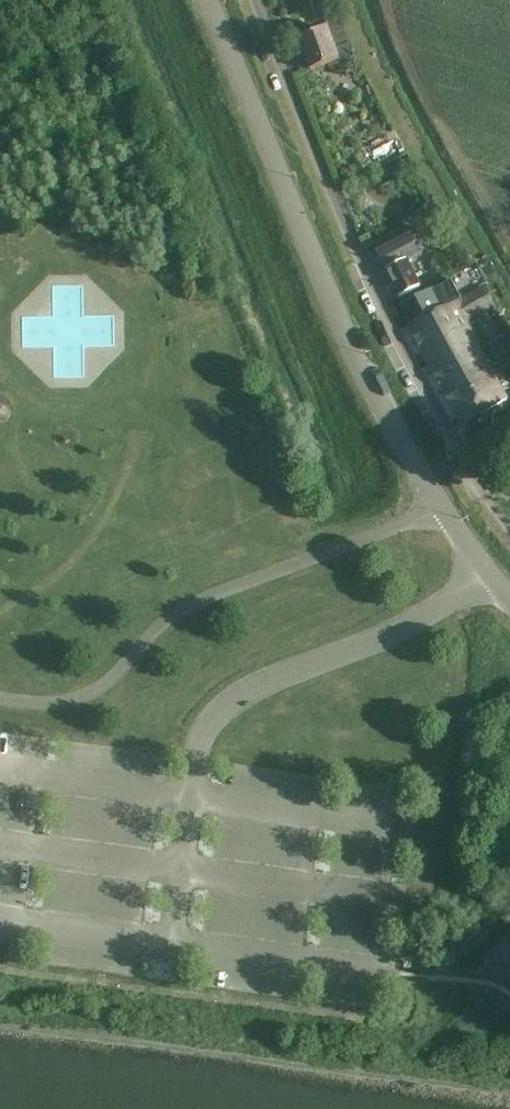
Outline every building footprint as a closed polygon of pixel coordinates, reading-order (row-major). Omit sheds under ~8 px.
[(297,40),(298,44),(309,72),(327,65),(329,69),(346,76),(361,70),(350,43),(335,48),(328,29),(297,40)] [(398,298),(420,287),(407,261),(417,255),(412,245),(414,244),(407,228),(372,245),(380,261),(382,259),(387,269),(385,270),(398,298)] [(367,235),(359,239),(364,249),(372,246),(367,235)] [(447,282),(399,305),(409,324),(407,325),(441,387),(462,426),(508,400),(489,368),(499,363),(482,334),(477,324),(471,327),(468,321),(494,307),(483,288),(458,302),(447,282)] [(501,354),(509,370),(509,349),(501,354)]
